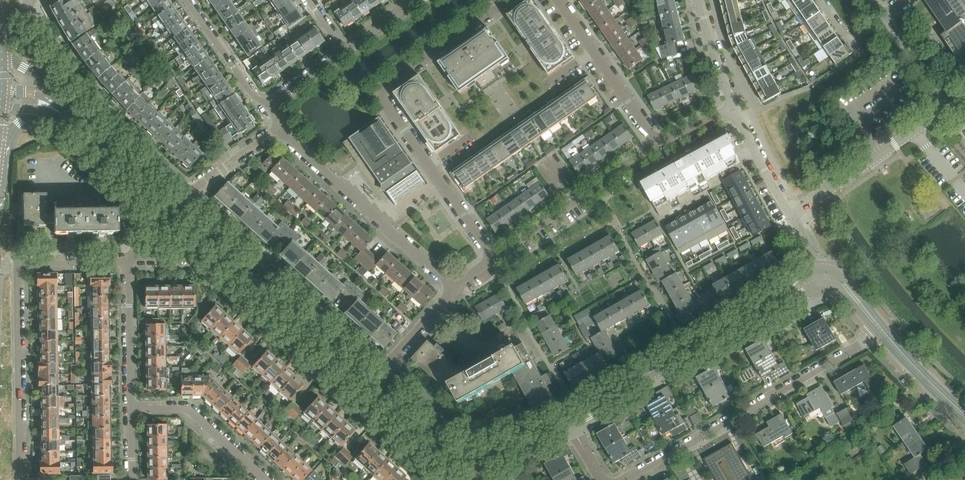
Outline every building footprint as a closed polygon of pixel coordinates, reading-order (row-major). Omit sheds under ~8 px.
[(52,11),(51,11),(54,16),(54,15),(57,19),(77,6),(81,3),(79,0),(60,0),(58,1),(59,2),(56,4),(56,3),(53,5),(53,6),(52,7),(51,9),(52,11)] [(106,1),(111,8),(115,5),(111,0),(108,0),(106,1)] [(143,4),(145,8),(150,5),(152,9),(165,0),(149,0),(143,4)] [(152,9),(155,13),(151,16),(153,19),(172,6),(170,4),(170,2),(168,0),(165,0),(152,9)] [(215,10),(218,15),(233,5),(230,0),(222,0),(213,6),(215,10)] [(289,0),(275,0),(270,3),(276,11),(290,1),(289,0)] [(352,1),(362,15),(363,14),(364,14),(367,12),(367,11),(370,9),(364,0),(353,0),(352,1)] [(370,9),(374,6),(375,6),(378,5),(378,3),(379,3),(377,0),(364,0),(370,9)] [(507,15),(549,75),(574,57),(535,0),(529,0),(507,15)] [(588,9),(587,10),(601,0),(600,0),(582,0),(588,9)] [(588,10),(595,19),(594,19),(594,20),(608,10),(607,10),(601,1),(601,0),(587,10),(588,10)] [(657,1),(661,15),(677,11),(677,10),(678,9),(675,3),(674,0),(661,0),(657,1)] [(791,8),(797,16),(815,4),(812,0),(803,0),(791,8)] [(962,0),(924,0),(946,32),(941,35),(961,64),(964,61),(964,4),(962,0)] [(106,1),(101,4),(106,11),(111,8),(106,1)] [(290,1),(276,11),(282,19),(297,9),(293,4),(292,5),(290,1)] [(352,1),(343,7),(353,21),(354,20),(356,20),(358,18),(359,17),(362,15),(352,1)] [(738,2),(722,6),(724,16),(741,12),(738,2)] [(815,4),(797,16),(803,24),(821,12),(815,4)] [(233,5),(218,15),(222,20),(223,20),(225,23),(239,13),(233,5)] [(57,20),(56,21),(60,27),(60,26),(63,31),(86,16),(83,11),(81,11),(80,11),(77,6),(57,19),(57,20)] [(176,13),(177,12),(175,9),(173,9),(172,6),(153,19),(156,22),(160,20),(163,23),(177,14),(176,13)] [(337,8),(333,11),(344,27),(346,25),(348,26),(351,24),(351,22),(353,21),(343,7),(338,10),(337,8)] [(297,9),(282,19),(288,28),(302,18),(299,15),(300,14),(297,9)] [(227,26),(226,27),(230,32),(244,21),(241,17),(245,14),(243,10),(239,13),(225,23),(227,26)] [(614,20),(608,11),(608,10),(594,20),(595,20),(595,19),(598,23),(602,29),(601,29),(601,30),(615,20),(614,20)] [(680,25),(682,23),(679,18),(677,11),(661,15),(664,30),(681,26),(680,25)] [(741,12),(724,16),(727,26),(743,22),(741,12)] [(821,12),(803,24),(809,33),(827,21),(821,12)] [(177,14),(163,23),(165,27),(161,30),(163,34),(182,21),(180,18),(180,17),(179,15),(177,14)] [(86,16),(63,31),(66,36),(65,37),(69,43),(70,43),(71,43),(92,28),(88,22),(89,22),(89,20),(86,16)] [(268,17),(264,20),(270,28),(273,25),(268,17)] [(615,20),(601,30),(602,29),(606,35),(609,39),(608,39),(622,30),(621,30),(615,20)] [(182,21),(163,34),(166,37),(170,34),(173,38),(187,28),(187,26),(185,24),(184,24),(182,21)] [(244,21),(230,32),(233,37),(234,36),(236,39),(253,28),(254,27),(251,23),(248,26),(244,21)] [(827,21),(809,33),(815,41),(818,39),(832,29),(827,21)] [(743,22),(727,26),(729,36),(745,31),(743,22)] [(310,30),(304,34),(314,48),(316,47),(318,47),(321,45),(321,43),(323,42),(312,26),(308,28),(310,30)] [(668,45),(659,47),(662,58),(677,55),(675,43),(684,41),(684,40),(685,38),(682,33),(681,26),(664,30),(668,45)] [(192,36),(190,33),(191,32),(189,29),(187,29),(187,28),(173,38),(176,42),(171,45),(174,49),(192,36)] [(238,42),(238,43),(241,48),(256,38),(258,36),(253,28),(236,39),(238,42)] [(500,79),(516,68),(509,59),(510,59),(499,43),(497,44),(494,40),(496,39),(489,28),(439,63),(446,73),(448,72),(451,76),(449,78),(460,93),(467,102),(483,91),(500,79)] [(832,29),(818,39),(824,47),(838,38),(832,29)] [(622,30),(608,39),(608,40),(609,39),(611,43),(615,49),(629,40),(629,39),(628,40),(621,30),(622,30)] [(745,31),(729,36),(734,49),(749,41),(745,31)] [(87,33),(72,44),(78,54),(77,55),(81,61),(83,60),(84,62),(99,50),(87,33)] [(304,34),(296,40),(306,54),(309,52),(311,52),(313,50),(313,49),(314,48),(304,34)] [(192,36),(174,49),(176,52),(180,49),(183,53),(197,43),(197,41),(195,39),(194,38),(192,36)] [(256,38),(241,48),(245,53),(245,52),(248,56),(262,46),(256,38)] [(824,47),(820,50),(826,59),(830,56),(844,46),(838,38),(824,47)] [(749,41),(734,49),(739,58),(758,48),(753,39),(749,41)] [(296,40),(287,46),(297,60),(298,59),(300,59),(302,58),(303,56),(306,54),(296,40)] [(616,49),(622,58),(622,59),(623,59),(635,50),(636,50),(635,49),(635,50),(628,40),(629,40),(615,49),(616,49)] [(186,57),(182,60),(184,63),(202,51),(201,48),(201,47),(199,44),(198,44),(197,43),(183,53),(186,57)] [(844,46),(830,56),(836,65),(852,53),(847,45),(844,46)] [(287,46),(279,52),(288,66),(292,64),(293,64),(296,62),(296,61),(297,60),(287,46)] [(758,48),(739,58),(744,67),(762,56),(758,48)] [(86,64),(85,65),(89,71),(91,70),(97,79),(112,66),(99,50),(84,62),(86,64)] [(629,68),(629,69),(643,60),(642,59),(635,50),(623,59),(629,68)] [(202,51),(184,63),(186,67),(191,64),(193,68),(207,58),(207,57),(207,56),(206,53),(204,53),(202,51)] [(279,52),(270,58),(280,72),(281,71),(282,71),(285,70),(285,68),(288,66),(279,52)] [(762,56),(744,67),(749,76),(764,67),(764,68),(766,66),(767,66),(762,56)] [(196,72),(192,75),(194,78),(213,65),(211,63),(211,61),(209,59),(208,59),(207,58),(193,68),(196,72)] [(270,58),(261,64),(271,78),(272,77),(274,77),(276,76),(277,74),(280,72),(270,58)] [(247,59),(243,62),(248,70),(251,68),(252,67),(247,59)] [(252,67),(251,68),(262,84),(265,83),(266,83),(269,81),(269,79),(271,78),(261,64),(257,67),(255,65),(252,67)] [(213,65),(194,78),(197,82),(201,79),(204,83),(218,73),(217,72),(218,71),(216,68),(215,68),(213,65)] [(105,87),(104,88),(108,94),(110,92),(112,95),(125,81),(112,66),(97,79),(105,87)] [(764,67),(749,76),(754,85),(771,75),(766,66),(764,68),(764,67)] [(176,69),(170,73),(173,78),(174,79),(175,78),(176,80),(181,77),(176,69)] [(800,70),(795,73),(798,79),(803,76),(800,70)] [(218,73),(204,83),(206,86),(202,89),(205,93),(223,80),(221,77),(221,76),(220,74),(218,73)] [(695,74),(683,79),(690,93),(702,88),(695,74)] [(771,75),(754,85),(759,93),(776,84),(771,75)] [(420,76),(394,94),(436,153),(462,135),(420,76)] [(181,77),(176,80),(182,87),(186,84),(181,77)] [(591,88),(595,86),(588,77),(575,86),(588,104),(597,97),(591,88)] [(172,78),(166,85),(170,88),(175,82),(172,79),(172,78)] [(114,97),(112,98),(117,103),(119,102),(126,110),(139,96),(136,93),(139,91),(128,79),(125,81),(112,95),(114,97)] [(683,79),(672,85),(678,99),(690,93),(683,79)] [(223,80),(205,93),(207,96),(211,93),(214,97),(228,88),(228,87),(228,86),(226,83),(225,83),(223,80)] [(776,84),(759,93),(764,103),(775,97),(781,93),(776,84)] [(672,85),(660,90),(666,105),(678,99),(672,85)] [(187,86),(183,89),(187,94),(191,92),(187,86)] [(575,86),(566,92),(578,110),(588,104),(575,86)] [(231,92),(232,91),(230,88),(229,88),(228,88),(214,97),(217,101),(212,105),(214,108),(217,106),(234,95),(231,92)] [(180,89),(176,92),(179,98),(183,95),(184,95),(180,89)] [(660,90),(648,96),(654,110),(666,105),(660,90)] [(566,92),(556,99),(569,117),(578,110),(566,92)] [(246,112),(247,111),(244,107),(243,108),(237,100),(238,99),(236,94),(234,95),(217,106),(230,124),(225,128),(232,137),(241,131),(242,133),(246,130),(245,128),(253,122),(252,122),(254,120),(251,116),(249,117),(246,112)] [(130,114),(129,115),(134,119),(135,118),(135,119),(149,104),(140,96),(139,96),(126,110),(130,114)] [(556,99),(547,105),(559,123),(569,117),(556,99)] [(135,119),(139,122),(138,123),(142,127),(144,126),(144,127),(158,112),(149,104),(135,119)] [(547,105),(538,112),(550,130),(559,123),(547,105)] [(144,127),(148,130),(147,131),(151,135),(152,134),(153,135),(167,120),(158,112),(144,127)] [(538,112),(528,118),(541,136),(544,140),(553,134),(550,130),(538,112)] [(207,114),(202,117),(209,126),(213,123),(207,114)] [(610,116),(604,120),(607,124),(613,121),(610,116)] [(378,117),(348,138),(380,185),(381,184),(386,192),(385,192),(393,204),(424,182),(416,171),(415,171),(410,164),(411,164),(378,117)] [(528,118),(519,125),(531,143),(541,136),(528,118)] [(200,119),(196,123),(203,134),(207,129),(200,119)] [(153,135),(157,138),(156,139),(160,143),(161,142),(162,143),(175,128),(167,120),(153,135)] [(213,123),(209,126),(215,135),(219,131),(213,123)] [(519,125),(510,131),(522,149),(531,143),(519,125)] [(624,125),(613,132),(622,145),(633,137),(624,125)] [(166,146),(165,147),(169,151),(170,150),(171,151),(184,136),(175,128),(162,143),(166,146)] [(219,131),(215,135),(222,144),(232,137),(225,128),(219,131)] [(590,130),(585,135),(588,138),(593,134),(590,130)] [(510,131),(500,138),(513,156),(522,149),(510,131)] [(613,132),(602,139),(611,152),(622,145),(613,132)] [(728,134),(712,141),(705,145),(704,145),(690,151),(690,152),(691,152),(692,155),(677,164),(675,161),(675,160),(661,168),(661,169),(654,173),(641,181),(642,183),(645,189),(660,216),(709,190),(723,182),(741,172),(731,142),(728,135),(728,134)] [(171,151),(175,154),(173,156),(178,160),(179,158),(180,159),(193,144),(184,136),(171,151)] [(500,138),(491,144),(503,162),(513,156),(500,138)] [(602,139),(592,147),(601,160),(611,152),(602,139)] [(183,163),(182,164),(187,168),(188,167),(189,167),(194,161),(195,162),(196,160),(197,162),(204,154),(193,144),(180,159),(183,163)] [(491,144),(482,151),(494,169),(503,162),(491,144)] [(565,147),(561,149),(568,159),(571,156),(565,147)] [(592,147),(581,154),(590,167),(601,160),(592,147)] [(482,151),(472,157),(485,175),(494,169),(482,151)] [(581,154),(570,162),(579,175),(590,167),(581,154)] [(270,156),(263,164),(271,171),(278,164),(270,156)] [(472,157),(463,164),(475,182),(485,175),(472,157)] [(271,171),(271,172),(272,171),(280,179),(291,167),(282,160),(283,159),(282,159),(278,164),(271,171)] [(463,164),(450,173),(456,182),(460,180),(466,189),(475,182),(463,164)] [(300,175),(291,168),(291,167),(280,179),(289,187),(300,175)] [(746,182),(741,172),(723,182),(729,191),(746,182)] [(289,187),(298,195),(309,183),(308,183),(300,176),(300,175),(289,187)] [(733,200),(751,190),(746,182),(729,191),(733,200)] [(216,197),(228,208),(227,209),(240,195),(227,184),(228,183),(215,197),(215,198),(216,197)] [(309,183),(298,195),(307,203),(318,191),(317,191),(309,184),(309,183)] [(541,183),(530,190),(539,203),(550,195),(541,183)] [(530,190),(519,198),(528,210),(539,203),(530,190)] [(738,209),(756,199),(751,190),(733,200),(738,209)] [(307,203),(316,211),(327,199),(326,199),(318,192),(318,191),(307,203)] [(46,194),(23,194),(24,226),(47,226),(47,224),(46,215),(46,194)] [(241,219),(240,220),(252,206),(240,195),(227,209),(228,209),(228,208),(241,219)] [(519,198),(508,205),(517,218),(528,210),(519,198)] [(327,199),(316,211),(325,219),(336,207),(335,207),(327,200),(327,199)] [(743,217),(761,208),(756,199),(738,209),(743,217)] [(727,230),(712,202),(702,207),(718,235),(727,230)] [(508,205),(498,212),(507,225),(517,218),(508,205)] [(252,206),(240,220),(241,219),(253,230),(252,231),(253,231),(265,218),(252,206)] [(336,207),(325,219),(334,227),(345,215),(344,215),(336,208),(336,207)] [(718,235),(702,207),(693,212),(709,240),(718,235)] [(766,217),(761,208),(743,217),(748,226),(766,217)] [(86,210),(53,211),(53,215),(54,224),(54,234),(86,233),(86,210)] [(118,210),(86,210),(86,233),(118,233),(118,213),(120,213),(120,210),(118,210)] [(498,212),(487,220),(496,233),(507,225),(498,212)] [(709,240),(693,212),(685,217),(699,243),(707,238),(709,240)] [(334,227),(343,235),(354,224),(354,223),(353,223),(345,216),(345,215),(334,227)] [(699,243),(685,217),(676,222),(690,248),(699,243)] [(771,226),(766,217),(748,226),(753,236),(771,226)] [(266,241),(265,242),(265,243),(274,233),(282,239),(291,229),(284,222),(280,227),(278,225),(276,228),(265,218),(253,231),(253,232),(254,231),(266,241)] [(656,220),(644,227),(651,240),(664,233),(656,220)] [(690,248),(676,222),(666,227),(681,253),(690,248)] [(343,235),(352,243),(363,232),(363,231),(362,231),(354,224),(343,235)] [(644,227),(632,234),(639,247),(651,240),(644,227)] [(281,255),(293,266),(292,267),(305,253),(294,243),(296,241),(294,240),(298,235),(291,229),(282,239),(289,245),(280,256),(281,255)] [(363,232),(352,243),(361,251),(364,248),(372,239),(371,239),(363,232)] [(611,236),(600,242),(609,257),(620,251),(619,250),(612,237),(611,236)] [(760,236),(751,241),(753,245),(762,240),(760,236)] [(600,242),(589,248),(598,263),(609,257),(600,242)] [(748,243),(739,248),(741,252),(750,246),(748,243)] [(655,254),(646,260),(653,271),(667,263),(660,252),(662,251),(659,247),(653,250),(655,254)] [(355,257),(360,262),(369,252),(364,248),(361,251),(360,251),(355,257)] [(589,248),(579,254),(587,269),(598,263),(589,248)] [(737,249),(727,254),(729,258),(739,253),(737,249)] [(369,252),(360,262),(363,265),(365,267),(374,257),(369,252)] [(773,252),(761,259),(768,272),(781,265),(780,264),(773,253),(774,253),(773,252)] [(306,277),(304,278),(305,279),(317,265),(305,253),(292,267),(293,267),(293,266),(306,277)] [(321,253),(316,259),(320,262),(324,257),(321,253)] [(376,265),(377,265),(385,273),(396,261),(395,261),(387,253),(379,261),(376,265)] [(576,274),(576,275),(587,269),(579,254),(568,260),(569,262),(576,274)] [(725,256),(715,261),(717,265),(727,259),(725,256)] [(324,257),(320,262),(323,265),(328,260),(324,257)] [(379,261),(374,257),(365,267),(368,270),(370,272),(376,265),(377,265),(376,265),(379,261)] [(761,259),(749,265),(757,279),(768,272),(761,259)] [(396,261),(385,273),(394,281),(405,269),(404,269),(396,261)] [(712,262),(703,268),(705,271),(714,266),(712,262)] [(667,263),(653,271),(660,283),(663,281),(673,275),(667,263)] [(306,278),(318,288),(317,289),(318,290),(330,276),(317,265),(305,279),(306,278)] [(363,265),(357,271),(363,276),(368,270),(365,267),(363,265)] [(561,266),(560,265),(549,271),(558,286),(569,280),(568,278),(568,279),(561,266)] [(749,265),(737,272),(745,286),(757,279),(749,265)] [(405,269),(394,281),(403,289),(414,277),(413,277),(405,270),(405,269)] [(549,271),(539,277),(547,292),(558,286),(549,271)] [(737,272),(725,279),(733,293),(745,286),(737,272)] [(90,274),(87,274),(87,285),(90,285),(90,286),(107,286),(107,285),(109,285),(109,280),(111,280),(111,274),(109,275),(109,273),(90,274)] [(663,281),(669,293),(683,285),(676,273),(673,275),(663,281)] [(37,274),(37,275),(35,275),(35,281),(37,281),(37,286),(39,286),(39,287),(57,287),(57,274),(37,274)] [(331,300),(330,301),(339,291),(347,297),(356,287),(349,280),(345,285),(343,284),(341,286),(330,276),(318,290),(319,289),(331,300)] [(414,277),(403,289),(412,297),(423,285),(422,285),(414,278),(414,277)] [(539,277),(528,283),(536,298),(547,292),(539,277)] [(725,279),(713,286),(714,288),(721,299),(733,293),(725,279)] [(525,303),(526,304),(536,298),(528,283),(517,289),(518,291),(525,303)] [(158,287),(158,307),(170,307),(170,287),(165,287),(165,285),(158,285),(158,287)] [(182,307),(182,287),(181,287),(181,285),(174,285),(174,287),(170,287),(170,307),(182,307)] [(182,287),(182,307),(194,306),(199,306),(201,296),(197,295),(197,288),(194,288),(194,286),(193,287),(193,285),(186,285),(186,287),(182,287)] [(423,285),(412,297),(421,305),(420,305),(421,306),(432,293),(431,293),(423,286),(423,285)] [(683,285),(669,293),(676,305),(690,297),(683,285)] [(107,286),(90,286),(90,297),(109,297),(109,290),(107,290),(107,286)] [(145,299),(144,299),(144,306),(146,306),(146,307),(158,307),(158,287),(153,287),(153,286),(146,286),(146,287),(145,287),(145,299)] [(39,287),(39,291),(38,291),(38,298),(57,297),(57,291),(63,291),(63,287),(57,287),(39,287)] [(346,313),(358,324),(357,325),(370,312),(359,301),(361,299),(359,298),(363,293),(356,287),(347,297),(354,304),(345,314),(346,313)] [(714,288),(703,294),(711,308),(723,301),(721,299),(714,288)] [(643,292),(642,291),(630,297),(638,311),(650,304),(649,303),(643,292)] [(500,294),(488,301),(495,314),(507,307),(500,294)] [(703,294),(692,301),(696,309),(699,315),(711,308),(703,294)] [(57,297),(38,298),(38,304),(40,304),(40,309),(57,309),(57,297)] [(107,303),(109,303),(109,297),(90,297),(90,308),(108,308),(107,303)] [(630,297),(618,304),(626,318),(638,311),(630,297)] [(692,301),(690,297),(676,305),(683,317),(696,309),(692,301)] [(488,301),(475,308),(483,321),(495,314),(488,301)] [(618,304),(606,311),(614,325),(626,318),(618,304)] [(213,306),(209,311),(210,312),(202,321),(211,329),(224,314),(221,311),(222,310),(217,306),(216,307),(215,306),(215,307),(213,306)] [(108,308),(90,308),(90,319),(109,319),(109,312),(108,312),(108,308)] [(589,308),(575,316),(580,327),(595,319),(594,318),(589,308)] [(40,313),(38,313),(38,320),(57,320),(57,309),(40,309),(40,313)] [(386,311),(381,317),(385,320),(390,315),(386,311)] [(606,311),(594,318),(595,319),(602,332),(605,330),(614,325),(606,311)] [(371,335),(370,336),(382,323),(370,312),(357,325),(358,325),(371,335)] [(195,314),(187,324),(191,328),(200,319),(195,314)] [(230,320),(231,318),(226,314),(225,315),(224,314),(211,329),(220,337),(233,322),(230,320)] [(550,315),(536,323),(542,333),(556,326),(550,315)] [(824,327),(825,327),(828,325),(824,318),(816,322),(815,320),(811,322),(812,325),(804,329),(812,344),(815,342),(820,339),(818,335),(822,333),(820,330),(824,327)] [(108,325),(110,325),(109,319),(90,319),(90,325),(86,326),(86,330),(90,330),(108,330),(108,325)] [(57,320),(38,320),(38,326),(40,326),(40,331),(57,331),(57,320)] [(242,330),(243,329),(238,324),(237,325),(233,322),(220,337),(229,345),(242,330)] [(383,347),(382,348),(383,348),(396,333),(395,333),(395,334),(382,323),(370,336),(370,337),(371,336),(383,347)] [(146,329),(145,329),(145,336),(146,336),(166,336),(166,325),(158,325),(146,325),(146,329)] [(825,327),(824,327),(820,330),(822,333),(818,335),(820,339),(815,342),(816,342),(819,349),(836,340),(832,333),(835,331),(832,327),(830,328),(828,325),(825,327)] [(556,326),(542,333),(549,345),(562,337),(556,326)] [(108,336),(110,336),(110,331),(108,331),(108,330),(90,330),(91,337),(86,337),(86,341),(91,341),(108,341),(108,336)] [(251,339),(251,338),(252,337),(247,332),(246,333),(242,330),(229,345),(238,354),(246,345),(247,346),(252,340),(251,339)] [(592,337),(599,350),(612,342),(605,330),(602,332),(592,337)] [(40,331),(40,336),(38,336),(38,341),(40,341),(40,342),(58,342),(57,331),(40,331)] [(747,349),(750,354),(749,355),(751,355),(755,363),(772,354),(765,343),(771,339),(766,331),(755,337),(758,342),(746,349),(746,350),(747,349)] [(200,332),(195,337),(197,339),(200,342),(204,337),(200,332)] [(146,336),(146,340),(145,340),(145,346),(146,346),(146,347),(166,347),(166,336),(146,336)] [(569,349),(562,337),(549,345),(556,356),(569,349)] [(108,341),(91,341),(91,352),(110,352),(110,345),(108,345),(108,341)] [(437,344),(435,347),(428,341),(412,359),(446,389),(450,387),(459,403),(461,402),(467,398),(467,401),(470,400),(472,400),(474,399),(477,398),(479,396),(481,395),(482,393),(484,391),(482,390),(513,372),(533,409),(554,398),(547,386),(551,384),(552,383),(547,374),(546,374),(542,377),(523,343),(516,347),(515,345),(508,349),(506,346),(493,353),(493,351),(487,354),(488,355),(462,371),(442,353),(444,351),(445,351),(445,350),(438,343),(437,344)] [(40,342),(40,346),(38,346),(39,353),(58,353),(58,347),(62,347),(62,342),(58,342),(40,342)] [(612,342),(599,350),(601,353),(606,362),(619,355),(612,342)] [(197,344),(193,348),(202,356),(203,355),(205,352),(198,346),(197,344)] [(146,351),(145,351),(145,357),(146,357),(146,358),(166,357),(166,347),(146,347),(146,351)] [(260,357),(261,358),(255,364),(252,362),(250,364),(246,360),(237,370),(242,374),(249,367),(252,369),(253,367),(262,375),(276,360),(272,357),(273,356),(268,351),(267,353),(266,352),(266,353),(265,352),(260,357)] [(58,353),(39,353),(39,359),(40,359),(40,363),(40,364),(58,364),(64,363),(63,358),(63,352),(58,353)] [(108,363),(108,358),(110,358),(110,352),(91,352),(91,363),(108,363)] [(579,352),(572,356),(575,361),(582,357),(579,352)] [(601,353),(589,360),(597,373),(609,366),(608,365),(606,362),(601,353)] [(761,374),(763,378),(762,378),(762,379),(775,372),(778,377),(789,371),(784,362),(778,365),(772,354),(755,363),(760,372),(759,372),(761,374)] [(241,356),(232,365),(237,370),(246,360),(241,356)] [(146,358),(146,361),(145,361),(145,367),(146,367),(147,368),(167,368),(166,357),(146,358)] [(284,368),(281,365),(282,364),(277,359),(276,361),(276,360),(262,375),(271,383),(284,368)] [(701,382),(699,383),(700,384),(701,383),(706,392),(722,382),(716,371),(722,367),(717,359),(705,365),(709,371),(696,378),(697,378),(698,377),(701,382)] [(589,360),(577,366),(585,380),(597,373),(589,360)] [(108,363),(91,363),(91,374),(110,374),(110,369),(112,369),(112,363),(110,363),(110,362),(108,363)] [(212,365),(212,366),(218,372),(222,367),(216,362),(212,365)] [(38,365),(37,365),(37,370),(39,370),(39,375),(58,375),(58,364),(40,364),(40,363),(38,364),(38,365)] [(864,365),(834,382),(841,395),(842,395),(842,394),(848,390),(847,388),(855,384),(856,386),(864,381),(873,397),(883,391),(874,375),(871,377),(864,365)] [(572,386),(573,387),(585,380),(577,366),(565,373),(566,375),(566,374),(572,386)] [(147,372),(145,372),(145,378),(147,378),(147,379),(167,378),(167,368),(147,368),(147,372)] [(181,368),(181,376),(181,389),(181,396),(182,396),(182,397),(189,397),(189,396),(192,396),(192,376),(192,368),(181,368)] [(284,368),(271,383),(280,391),(293,376),(294,375),(289,370),(288,371),(284,368)] [(111,384),(112,384),(112,379),(111,379),(110,374),(91,374),(91,385),(109,385),(111,385),(111,384)] [(41,386),(58,386),(58,375),(39,375),(39,380),(37,380),(37,385),(39,385),(39,386),(41,386)] [(203,395),(202,396),(207,400),(206,401),(211,405),(211,404),(212,405),(226,390),(210,375),(203,376),(203,395)] [(202,396),(203,395),(203,376),(192,376),(192,396),(193,396),(193,397),(199,397),(199,396),(202,396)] [(293,376),(280,391),(289,399),(297,390),(298,391),(303,386),(302,385),(303,384),(302,384),(303,383),(298,378),(297,379),(293,376)] [(147,382),(146,382),(146,389),(147,389),(147,390),(159,389),(159,391),(165,390),(165,389),(167,389),(167,378),(147,379),(147,382)] [(706,392),(711,400),(710,400),(711,402),(712,402),(714,406),(713,406),(713,407),(725,400),(728,406),(740,399),(735,390),(734,391),(731,386),(726,389),(722,382),(706,392)] [(109,385),(91,385),(87,385),(87,389),(91,389),(91,396),(111,396),(111,389),(109,389),(109,385)] [(41,386),(41,390),(39,390),(39,397),(58,397),(58,386),(41,386)] [(821,386),(812,392),(813,395),(797,404),(804,417),(821,408),(823,411),(822,412),(825,418),(826,418),(831,427),(839,422),(831,407),(833,406),(821,386)] [(656,393),(659,399),(647,406),(648,406),(651,411),(650,411),(650,412),(651,411),(656,420),(673,410),(666,399),(672,396),(667,387),(656,393)] [(259,388),(254,394),(259,397),(264,392),(259,388)] [(215,407),(214,408),(218,412),(219,411),(220,412),(233,397),(226,390),(212,405),(215,407)] [(109,402),(111,402),(111,396),(91,396),(92,407),(109,407),(109,402)] [(58,397),(39,397),(39,403),(41,403),(41,408),(59,408),(64,408),(63,397),(58,397)] [(223,414),(222,415),(226,419),(227,418),(228,419),(241,404),(233,397),(220,412),(223,414)] [(265,397),(262,401),(267,405),(271,402),(265,397)] [(306,410),(304,413),(313,421),(327,406),(323,403),(324,402),(319,397),(318,398),(317,398),(316,397),(311,403),(312,404),(311,405),(309,404),(305,409),(306,410)] [(292,401),(284,411),(288,415),(297,406),(292,401)] [(228,419),(230,421),(230,422),(234,426),(235,425),(236,426),(249,411),(241,404),(228,419)] [(332,411),(333,410),(328,405),(327,406),(313,421),(322,429),(336,414),(332,411)] [(297,406),(288,415),(293,420),(302,410),(297,406)] [(109,407),(92,407),(87,407),(87,418),(92,418),(109,418),(109,417),(111,417),(111,412),(109,412),(109,407)] [(59,408),(41,408),(41,409),(39,409),(39,414),(41,414),(41,419),(59,419),(59,408)] [(664,434),(663,435),(676,428),(679,434),(690,427),(685,419),(683,420),(677,408),(673,410),(656,420),(661,428),(660,429),(661,430),(662,430),(664,434)] [(847,408),(837,414),(844,426),(854,421),(847,408)] [(693,410),(688,413),(694,425),(702,421),(697,413),(695,414),(693,410)] [(236,426),(238,429),(237,429),(242,434),(243,433),(257,418),(249,411),(236,426)] [(336,414),(322,429),(331,437),(345,422),(344,422),(345,420),(340,416),(339,417),(336,414)] [(773,425),(756,434),(764,447),(783,436),(785,438),(793,434),(782,414),(770,420),(773,425)] [(623,439),(617,427),(623,424),(618,415),(606,421),(609,427),(597,434),(597,435),(599,434),(601,439),(600,440),(601,440),(602,439),(607,448),(623,439)] [(906,417),(894,426),(894,427),(894,426),(900,435),(905,442),(907,440),(917,433),(907,418),(906,417)] [(109,418),(92,418),(92,422),(89,422),(89,429),(92,429),(111,429),(111,422),(109,422),(109,418)] [(246,436),(245,437),(250,441),(251,440),(265,425),(257,418),(243,433),(246,436)] [(59,419),(41,419),(41,423),(40,423),(40,430),(59,430),(59,419)] [(254,443),(253,444),(258,448),(258,447),(259,447),(272,433),(268,428),(271,425),(267,422),(265,425),(251,440),(254,443)] [(353,431),(354,430),(353,429),(354,428),(349,424),(348,425),(345,422),(331,437),(340,445),(342,443),(343,445),(347,440),(346,439),(348,436),(350,437),(354,432),(353,431)] [(147,426),(147,427),(146,427),(146,433),(148,433),(148,436),(168,436),(167,425),(165,425),(165,424),(159,424),(159,425),(147,426)] [(111,429),(92,429),(92,435),(86,436),(86,440),(92,440),(110,440),(109,435),(111,435),(111,429)] [(59,430),(40,430),(40,436),(42,436),(42,441),(65,440),(65,435),(59,436),(59,430)] [(303,432),(300,435),(306,440),(308,437),(303,432)] [(259,447),(262,450),(261,451),(265,455),(266,454),(267,455),(280,440),(272,433),(259,447)] [(921,455),(920,454),(928,449),(927,449),(917,433),(907,440),(912,449),(910,450),(915,457),(905,464),(911,474),(927,464),(921,455)] [(148,436),(148,437),(146,437),(146,443),(148,443),(148,447),(168,447),(173,447),(173,441),(168,441),(168,436),(148,436)] [(305,443),(298,436),(295,439),(303,446),(305,443)] [(314,438),(309,443),(313,447),(318,441),(314,438)] [(607,448),(611,456),(611,457),(612,459),(613,458),(615,462),(614,463),(626,456),(629,462),(641,456),(636,447),(630,450),(623,439),(607,448)] [(42,445),(40,445),(40,452),(59,452),(63,451),(63,445),(65,445),(65,440),(42,441),(42,445)] [(110,440),(92,440),(92,451),(111,451),(111,444),(110,444),(110,440)] [(269,457),(269,458),(273,462),(274,461),(275,462),(288,447),(280,440),(267,455),(269,457)] [(362,448),(363,449),(355,458),(364,467),(378,452),(375,449),(376,448),(370,443),(369,444),(369,443),(368,444),(367,443),(362,448)] [(704,459),(706,463),(705,464),(707,468),(709,467),(716,479),(753,479),(732,443),(704,459)] [(549,469),(548,469),(548,470),(549,469),(554,478),(571,468),(564,457),(570,454),(565,445),(554,451),(557,457),(545,464),(546,464),(549,469)] [(882,445),(877,448),(881,454),(886,451),(882,445)] [(148,447),(148,448),(147,448),(147,454),(148,454),(148,458),(168,457),(168,447),(148,447)] [(277,464),(276,465),(281,469),(282,468),(282,469),(296,454),(288,447),(275,462),(277,464)] [(335,457),(330,462),(335,466),(348,451),(343,447),(335,457)] [(110,461),(110,457),(112,457),(111,451),(92,451),(92,462),(110,462),(110,461)] [(348,451),(335,466),(339,471),(344,465),(353,456),(348,451)] [(378,452),(364,467),(373,475),(387,460),(383,457),(384,456),(379,451),(378,452)] [(59,452),(40,452),(40,458),(42,458),(42,462),(42,463),(59,463),(59,452)] [(282,469),(285,471),(284,472),(289,476),(290,475),(290,476),(304,461),(296,454),(282,469)] [(148,459),(147,459),(147,465),(148,465),(148,468),(168,468),(168,457),(148,458),(148,459)] [(292,479),(293,479),(302,479),(312,469),(307,464),(310,461),(306,458),(304,461),(290,476),(293,479),(292,479)] [(395,467),(396,466),(391,462),(390,463),(387,460),(373,475),(379,479),(385,479),(396,468),(395,467)] [(110,461),(110,462),(92,462),(93,473),(112,473),(112,472),(114,472),(114,467),(112,467),(112,461),(110,461)] [(40,462),(40,468),(38,468),(38,473),(40,473),(40,474),(60,474),(59,463),(42,463),(42,462),(40,462)] [(148,469),(147,469),(147,475),(148,475),(148,479),(150,479),(163,479),(168,479),(168,468),(148,468),(148,469)] [(385,479),(408,479),(404,477),(405,476),(404,475),(405,474),(400,470),(399,471),(396,468),(385,479)] [(554,478),(555,479),(585,479),(583,477),(577,479),(571,468),(554,478)] [(318,475),(314,471),(305,479),(319,479),(318,475)]
